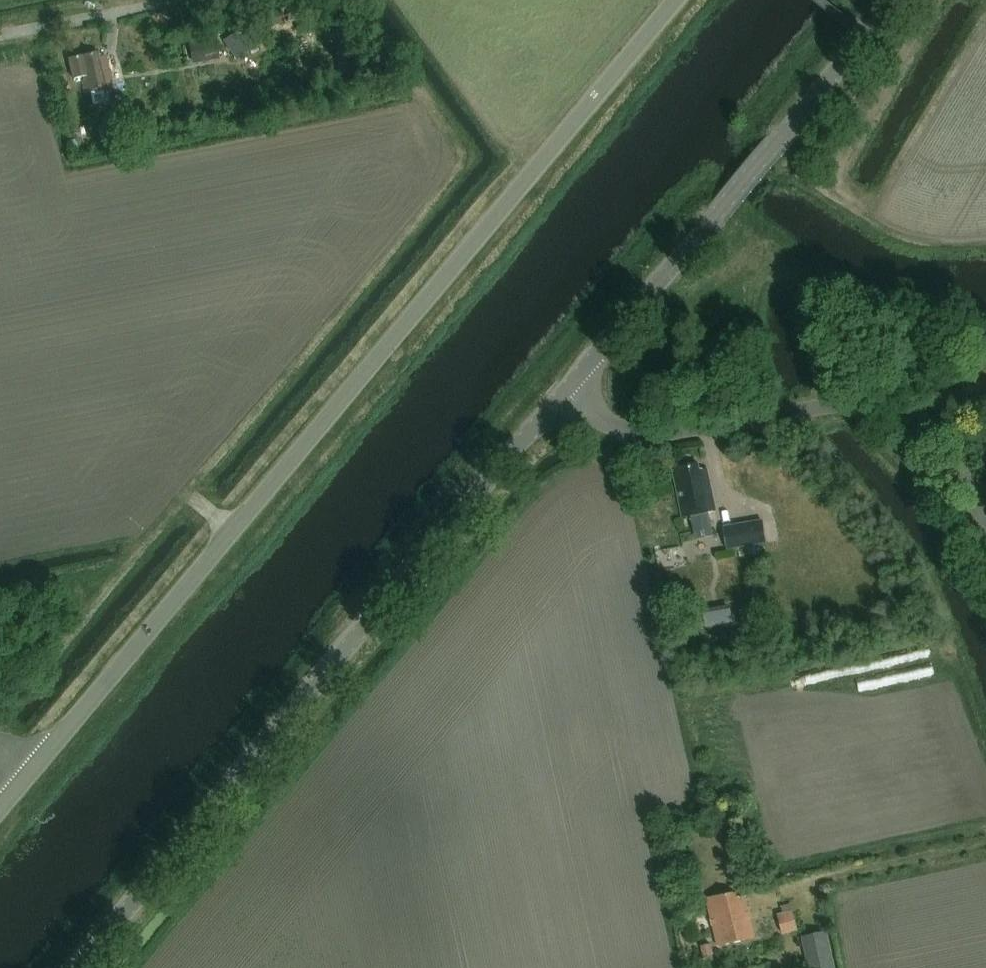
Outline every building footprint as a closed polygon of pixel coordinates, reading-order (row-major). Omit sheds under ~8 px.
[(107,91),(113,90),(105,57),(99,58),(98,53),(68,60),(73,80),(81,78),(84,94),(90,93),(93,105),(110,101),(107,91)] [(714,538),(709,513),(716,512),(707,470),(700,471),(698,465),(673,470),(684,518),(691,517),(696,541),(714,538)] [(729,551),(768,544),(764,520),(725,527),(729,551)] [(719,948),(755,939),(744,897),(737,899),(735,893),(707,899),(719,948)] [(799,932),(794,912),(779,916),(784,936),(799,932)] [(827,933),(801,939),(808,967),(835,967),(827,933)] [(714,957),(711,945),(702,947),(704,959),(714,957)]
